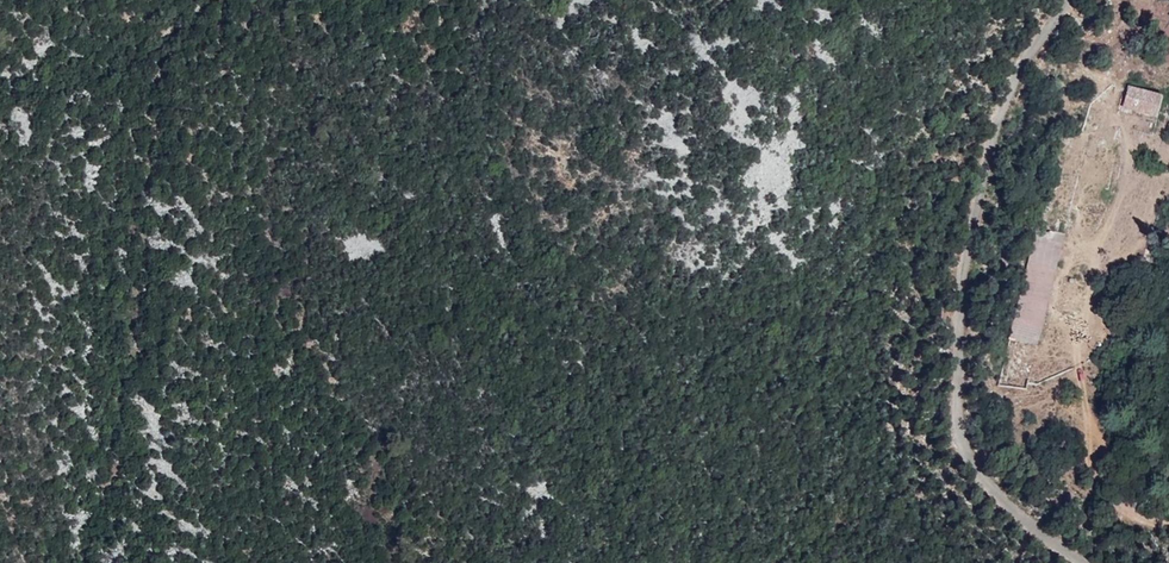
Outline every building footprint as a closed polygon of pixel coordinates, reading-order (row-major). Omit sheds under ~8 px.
[(1165,95),(1130,90),(1128,112),(1160,118),(1165,95)]
